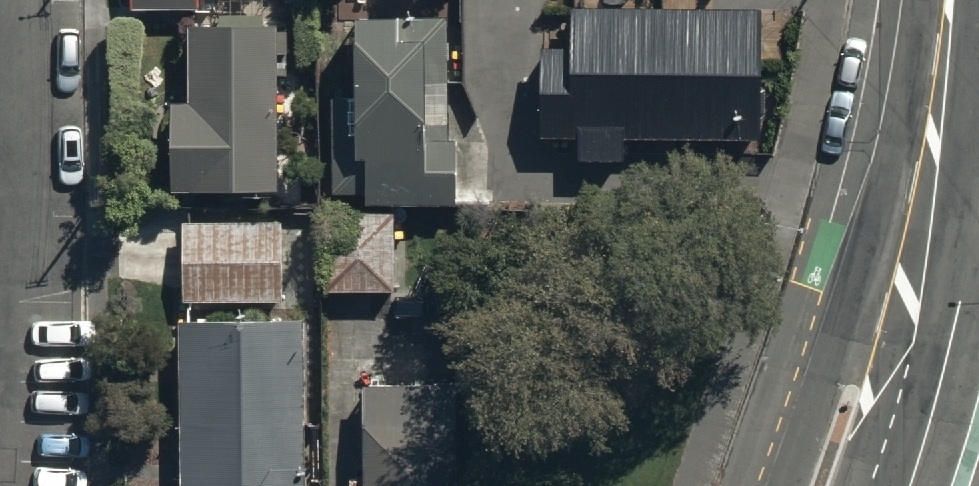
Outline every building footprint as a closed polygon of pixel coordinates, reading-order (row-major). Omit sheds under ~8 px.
[(128,8),(197,8),(197,0),(128,0),(128,8)] [(567,6),(566,42),(536,42),(536,138),(575,138),(575,159),(622,159),(622,134),(762,134),(762,6),(567,6)] [(331,198),(453,196),(452,137),(447,137),(445,16),(349,17),(350,96),(329,96),(331,198)] [(275,24),(187,23),(186,101),(170,101),(169,186),(274,187),(275,24)] [(283,220),(180,220),(180,301),(283,301),(283,220)] [(394,230),(325,230),(325,290),(394,290),(394,230)] [(178,320),(178,485),(302,485),(302,320),(178,320)] [(362,477),(348,477),(348,485),(455,485),(455,383),(362,383),(362,477)]
